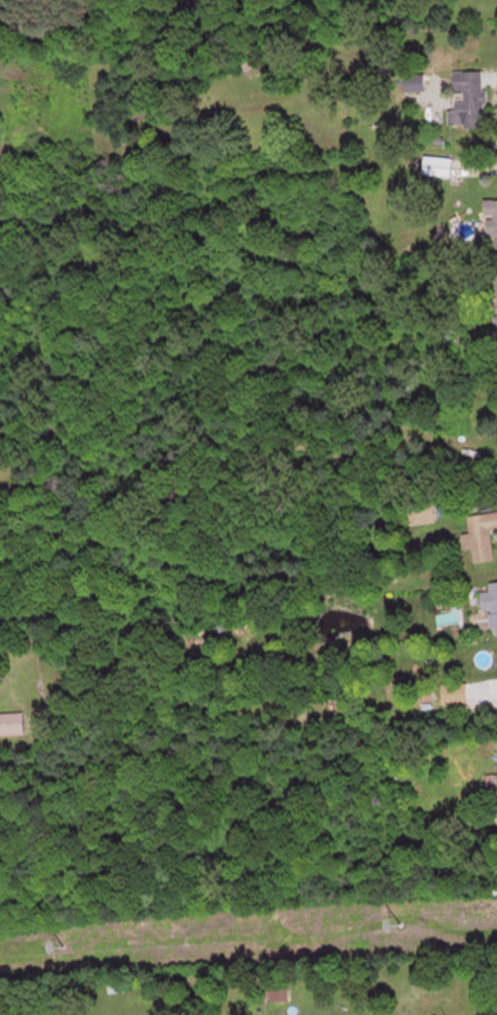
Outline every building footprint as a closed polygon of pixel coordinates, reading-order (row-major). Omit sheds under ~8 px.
[(485,124),(486,70),(454,69),(453,124),(485,124)] [(404,74),(404,89),(424,89),(424,74),(404,74)] [(453,155),(425,155),(424,174),(452,174),(453,155)] [(211,178),(211,186),(228,186),(228,178),(211,178)] [(486,198),(486,246),(496,246),(496,198),(486,198)] [(409,499),(409,522),(435,522),(435,499),(409,499)] [(470,532),(462,533),(464,549),(473,548),(475,561),(494,559),(491,528),(496,528),(496,511),(468,514),(470,532)] [(491,609),(492,636),(496,636),(496,581),(489,581),(490,590),(482,590),(483,610),(491,609)] [(24,734),(24,713),(0,713),(0,734),(24,734)]
